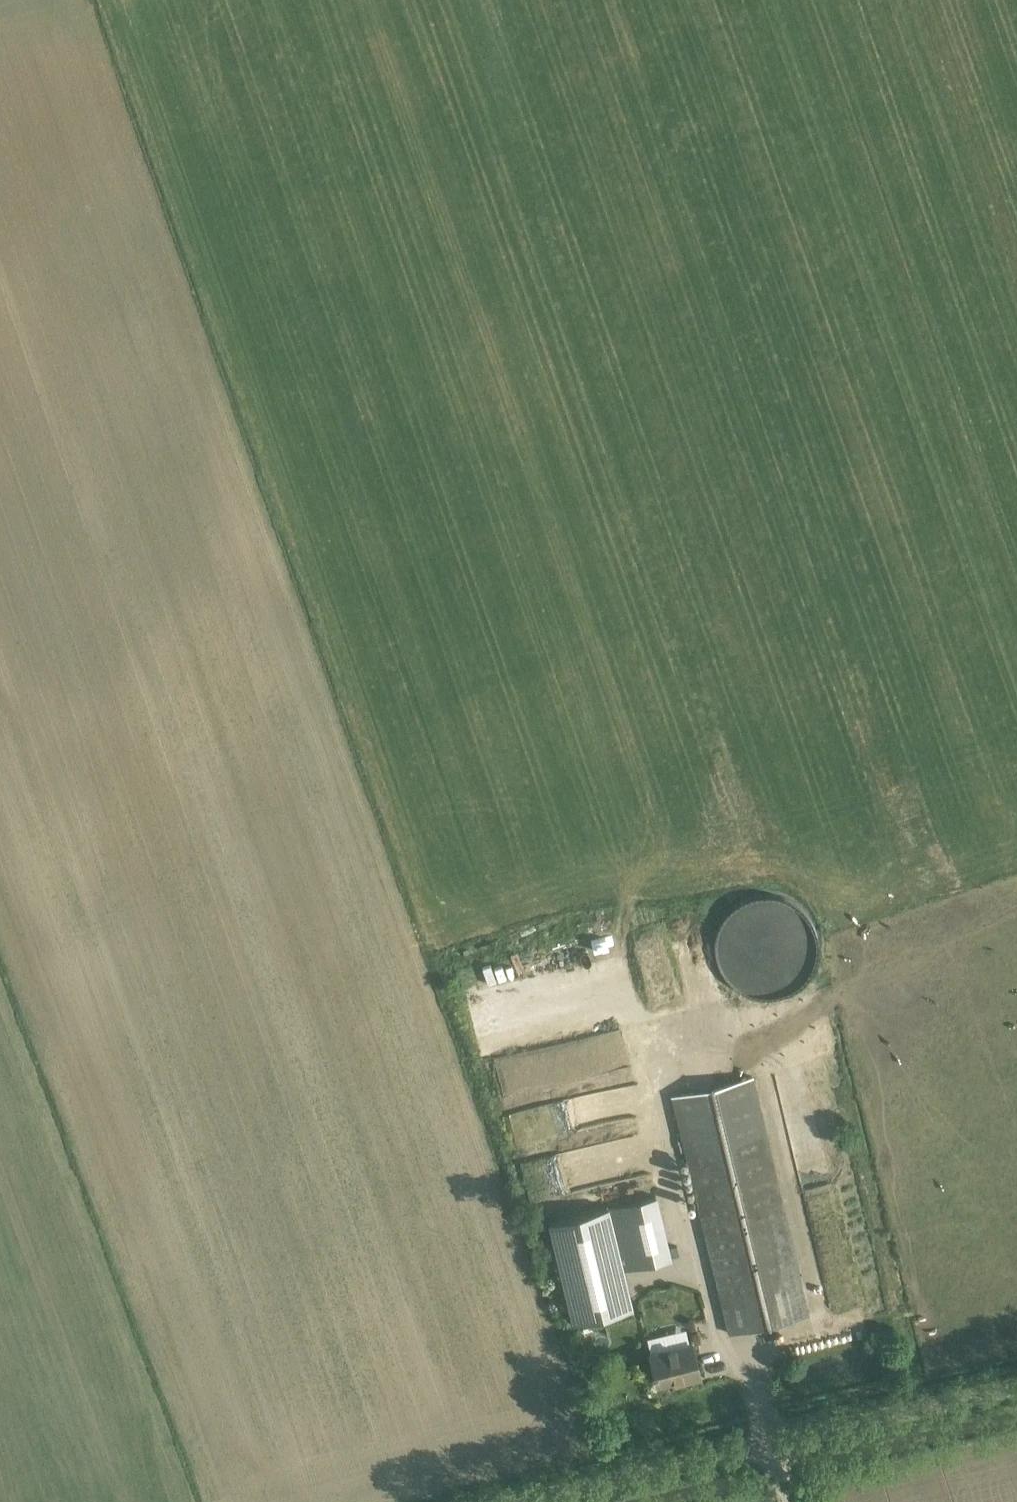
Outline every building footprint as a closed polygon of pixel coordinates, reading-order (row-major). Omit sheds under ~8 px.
[(726,903),(726,940),(801,939),(801,903),(726,903)] [(752,1078),(673,1097),(730,1334),(809,1315),(752,1078)] [(617,1204),(548,1221),(572,1322),(630,1308),(621,1270),(670,1258),(670,1257),(668,1247),(655,1195),(617,1204)] [(692,1342),(649,1352),(657,1383),(682,1378),(683,1381),(701,1377),(692,1342)]
